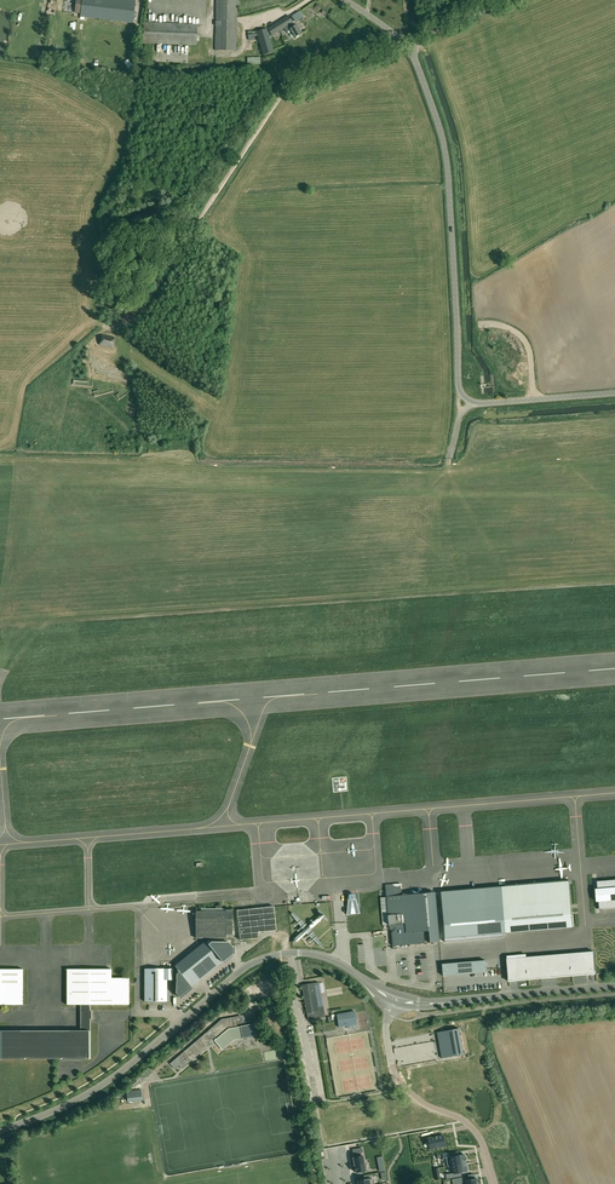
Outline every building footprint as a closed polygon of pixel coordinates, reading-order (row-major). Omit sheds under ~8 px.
[(76,12),(81,13),(81,17),(133,23),(134,18),(136,0),(131,0),(77,0),(76,12)] [(236,51),(237,0),(217,0),(216,51),(236,51)] [(303,18),(299,12),(291,17),(296,23),(303,18)] [(261,50),(263,55),(273,52),(269,37),(285,28),(287,32),(290,30),(295,37),(301,34),(298,29),(299,29),(297,25),(295,26),(293,23),(289,16),(268,28),(257,32),(260,43),(261,50)] [(197,24),(144,23),(143,43),(197,45),(197,24)] [(251,44),(260,43),(257,32),(248,32),(248,36),(251,44)] [(51,51),(56,55),(59,50),(54,47),(51,51)] [(228,65),(228,55),(214,54),(214,64),(228,65)] [(242,64),(242,56),(228,57),(228,64),(242,64)] [(99,345),(113,348),(116,338),(102,335),(99,345)] [(597,881),(600,909),(614,908),(614,880),(597,881)] [(569,881),(502,887),(506,932),(573,926),(569,881)] [(442,892),(440,892),(443,923),(446,925),(443,925),(445,942),(464,940),(484,939),(504,937),(504,932),(506,932),(502,887),(500,887),(500,886),(442,891),(442,892)] [(386,897),(387,901),(389,925),(394,925),(395,928),(391,932),(392,946),(393,946),(440,942),(435,893),(402,895),(386,897)] [(348,895),(347,915),(347,914),(350,914),(356,914),(359,913),(359,914),(360,914),(355,895),(351,894),(348,895)] [(274,906),(256,908),(258,932),(276,930),(274,906)] [(256,908),(237,910),(240,940),(259,938),(258,932),(256,908)] [(196,912),(196,938),(226,938),(226,934),(232,934),(232,910),(227,910),(227,912),(226,912),(196,912)] [(205,942),(175,967),(178,971),(176,973),(176,994),(179,998),(192,987),(222,962),(232,954),(233,945),(228,940),(213,939),(207,944),(205,942)] [(594,951),(506,959),(508,981),(596,974),(594,951)] [(472,962),(471,962),(472,973),(487,972),(486,961),(485,961),(472,962)] [(456,963),(457,974),(472,973),(471,962),(456,964),(456,963)] [(442,964),(442,975),(457,974),(456,963),(455,963),(456,964),(442,965),(442,964)] [(23,1005),(23,969),(0,969),(0,1005),(23,1005)] [(67,969),(67,1005),(80,1004),(90,1004),(129,1004),(129,978),(111,978),(111,969),(67,969)] [(145,969),(145,1001),(167,1001),(167,980),(173,980),(173,969),(145,969)] [(313,984),(302,986),(307,1014),(308,1019),(325,1016),(319,983),(313,984)] [(91,1059),(91,1030),(89,1030),(90,1018),(91,1018),(91,1011),(90,1011),(90,1004),(80,1004),(80,1031),(0,1031),(0,1059),(91,1059)] [(354,1011),(337,1014),(339,1028),(347,1026),(347,1023),(356,1021),(354,1011)] [(222,1019),(209,1030),(217,1039),(215,1041),(222,1049),(234,1039),(243,1038),(240,1021),(241,1021),(240,1016),(222,1019)] [(241,1021),(240,1021),(243,1038),(256,1036),(254,1024),(253,1024),(251,1017),(244,1018),(245,1020),(241,1021)] [(459,1028),(437,1032),(437,1033),(439,1032),(441,1040),(442,1040),(444,1047),(442,1047),(444,1057),(441,1058),(463,1054),(459,1028)] [(179,1056),(170,1064),(175,1069),(179,1065),(182,1069),(187,1065),(215,1041),(217,1039),(209,1030),(179,1056)] [(141,1090),(126,1091),(127,1102),(142,1100),(141,1090)] [(435,1137),(428,1138),(429,1141),(428,1141),(428,1143),(429,1143),(430,1149),(445,1146),(443,1136),(437,1137),(437,1136),(437,1137),(436,1137),(435,1136),(435,1137)] [(357,1157),(353,1158),(355,1166),(354,1166),(355,1172),(356,1172),(366,1171),(363,1156),(361,1156),(360,1153),(363,1152),(362,1148),(355,1149),(356,1154),(356,1153),(357,1157)] [(448,1153),(442,1154),(443,1159),(450,1157),(452,1165),(466,1163),(464,1154),(458,1155),(457,1152),(449,1153),(448,1153)] [(453,1173),(446,1174),(447,1179),(462,1176),(461,1172),(467,1171),(466,1163),(452,1165),(453,1173)]
